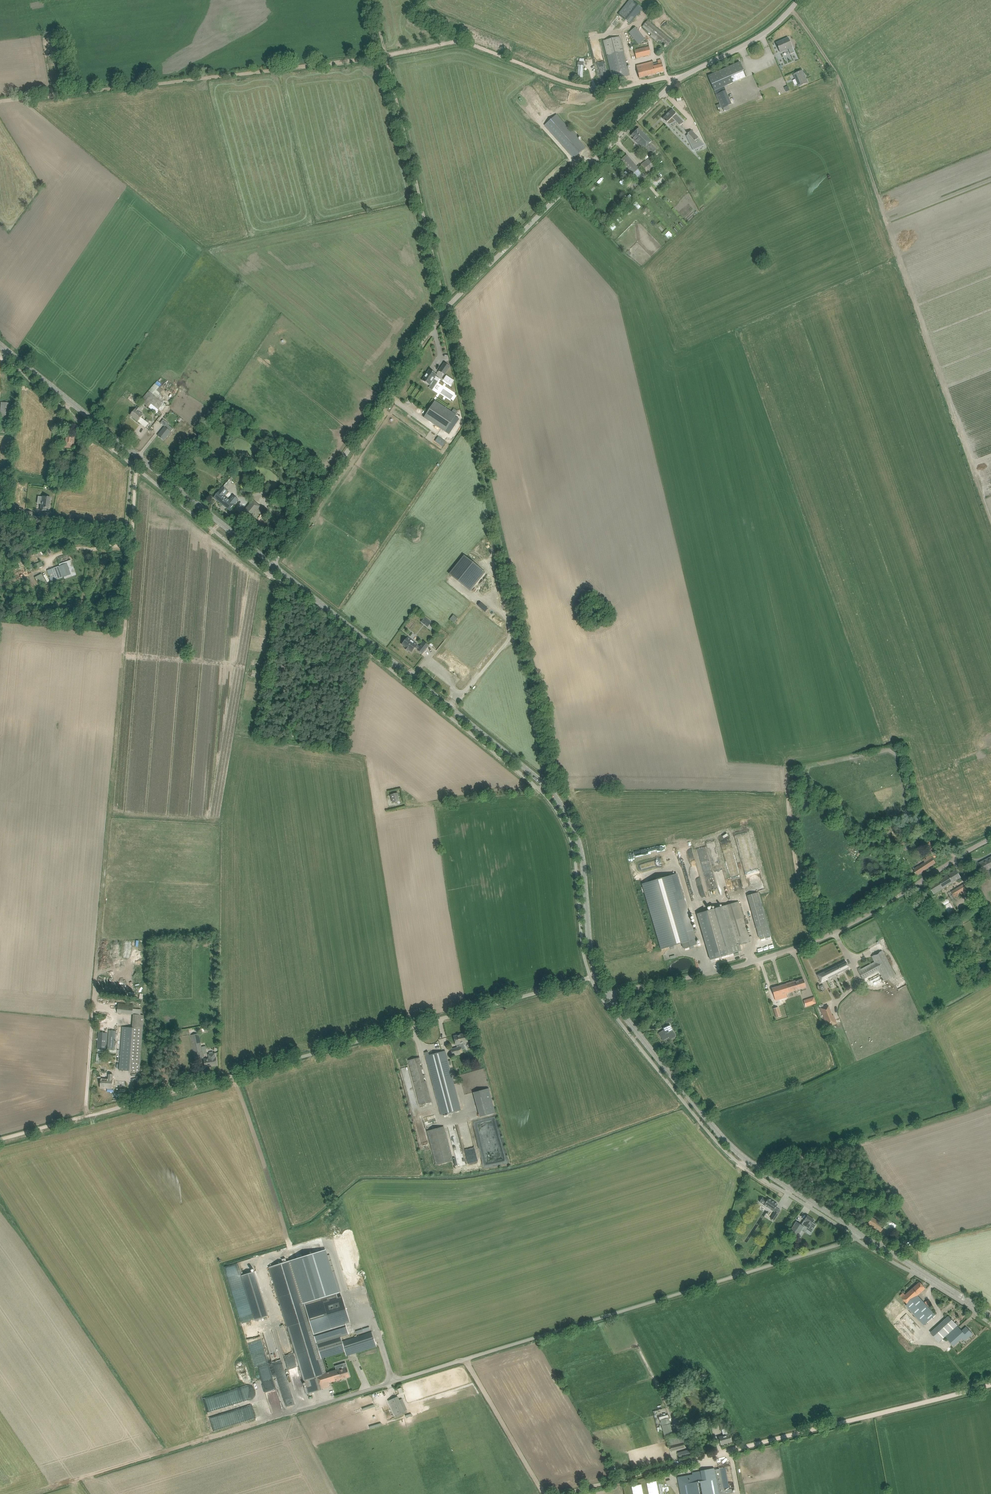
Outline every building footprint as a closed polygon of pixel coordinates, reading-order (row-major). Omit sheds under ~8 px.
[(647,21),(642,27),(666,47),(671,41),(647,21)] [(629,32),(639,44),(641,44),(646,40),(636,27),(629,32)] [(619,36),(603,40),(613,79),(629,75),(619,36)] [(776,43),(778,48),(780,52),(788,49),(790,54),(794,52),(791,46),(789,39),(781,42),(781,41),(776,43)] [(649,46),(634,50),(636,58),(651,55),(649,46)] [(636,66),(638,73),(639,78),(664,72),(661,59),(657,60),(658,65),(653,66),(652,62),(636,66)] [(708,76),(710,81),(714,91),(746,77),(740,62),(708,76)] [(802,70),(793,74),(798,86),(808,82),(802,70)] [(726,90),(716,95),(722,108),(732,104),(726,90)] [(672,112),(670,111),(663,119),(667,123),(669,125),(669,124),(675,121),(680,126),(684,122),(676,114),(673,111),(672,112)] [(557,115),(545,125),(574,158),(586,148),(557,115)] [(639,128),(631,136),(634,138),(633,139),(635,142),(636,141),(640,144),(644,148),(651,156),(656,150),(649,143),(652,141),(639,128)] [(699,138),(691,130),(687,134),(688,134),(686,136),(687,136),(694,150),(704,145),(698,138),(699,138)] [(642,173),(627,155),(619,162),(630,176),(629,177),(630,177),(631,177),(634,180),(642,173)] [(649,158),(641,165),(647,173),(656,166),(649,158)] [(450,367),(444,363),(439,371),(445,375),(450,367)] [(437,374),(429,369),(422,380),(430,385),(434,379),(437,381),(440,378),(436,376),(437,374)] [(446,375),(444,379),(452,384),(454,380),(446,375)] [(149,391),(141,400),(156,413),(159,409),(160,408),(162,410),(166,405),(163,403),(157,398),(160,394),(156,391),(159,387),(155,383),(149,391)] [(435,401),(424,418),(445,432),(456,415),(435,401)] [(0,407),(0,412),(0,432),(8,433),(11,403),(1,402),(0,407)] [(136,409),(134,411),(131,415),(141,423),(144,419),(141,417),(143,415),(138,411),(140,409),(138,407),(136,409)] [(165,427),(158,436),(164,440),(171,432),(165,427)] [(67,433),(66,438),(66,440),(65,440),(64,447),(73,448),(75,434),(67,433)] [(438,436),(435,441),(443,447),(446,442),(438,436)] [(62,469),(61,479),(70,480),(71,470),(62,469)] [(225,484),(227,486),(233,478),(231,477),(225,484)] [(223,487),(217,494),(214,498),(229,510),(238,499),(233,496),(229,500),(224,495),(227,491),(223,487)] [(41,505),(40,510),(45,511),(46,508),(49,508),(51,498),(43,497),(41,505)] [(253,500),(248,507),(243,513),(250,518),(256,510),(261,513),(264,509),(260,507),(261,506),(253,500)] [(27,512),(26,520),(36,521),(36,522),(42,523),(47,523),(47,518),(42,518),(42,517),(36,516),(36,518),(30,517),(31,512),(27,512)] [(485,572),(467,557),(451,576),(470,591),(485,572)] [(67,563),(59,566),(62,577),(71,574),(67,563)] [(481,603),(478,606),(485,612),(487,609),(481,603)] [(425,617),(421,622),(428,627),(431,622),(425,617)] [(406,639),(405,639),(404,641),(404,642),(402,645),(405,647),(405,648),(408,651),(409,650),(411,652),(415,647),(418,649),(417,650),(422,654),(429,646),(424,642),(420,647),(417,645),(418,645),(408,637),(406,639)] [(398,793),(390,795),(393,803),(400,801),(398,793)] [(926,843),(927,845),(928,845),(930,847),(929,848),(930,850),(935,847),(930,840),(926,843)] [(700,859),(701,866),(709,865),(705,848),(697,850),(698,855),(702,853),(704,858),(700,859)] [(913,870),(917,876),(936,863),(933,859),(933,858),(932,858),(930,855),(924,859),(926,862),(919,866),(913,870)] [(982,868),(983,871),(990,867),(990,858),(988,860),(988,859),(980,863),(982,868)] [(929,886),(932,891),(934,894),(961,878),(956,870),(929,886)] [(676,874),(643,884),(662,949),(682,943),(683,948),(697,944),(676,874)] [(966,883),(951,892),(955,898),(956,898),(959,896),(969,889),(966,883)] [(747,895),(758,934),(760,939),(771,935),(770,930),(759,892),(747,895)] [(738,902),(701,913),(715,958),(741,951),(739,945),(750,942),(738,902)] [(874,962),(858,971),(863,979),(879,971),(884,981),(896,975),(882,951),(871,957),(874,962)] [(817,975),(821,983),(849,968),(846,961),(817,975)] [(776,987),(772,989),(775,999),(780,998),(780,1000),(787,997),(786,993),(806,987),(805,984),(803,979),(795,982),(795,981),(786,984),(776,987)] [(804,999),(805,1006),(816,1004),(815,997),(804,999)] [(118,1003),(118,1013),(133,1014),(134,1004),(118,1003)] [(829,1005),(820,1009),(827,1026),(837,1023),(834,1015),(832,1015),(829,1005)] [(123,1027),(119,1070),(139,1072),(140,1067),(143,1028),(144,1016),(141,1015),(133,1015),(132,1028),(128,1027),(123,1027)] [(664,1031),(659,1033),(663,1040),(668,1038),(669,1037),(671,1039),(674,1038),(676,1036),(671,1026),(670,1026),(664,1029),(664,1030),(664,1031)] [(109,1031),(107,1050),(114,1050),(116,1031),(109,1031)] [(97,1049),(106,1050),(107,1033),(98,1032),(97,1049)] [(454,1036),(455,1041),(456,1045),(457,1048),(451,1049),(453,1055),(462,1053),(461,1047),(460,1047),(459,1044),(468,1042),(465,1033),(454,1036)] [(199,1034),(191,1035),(196,1060),(204,1058),(199,1034)] [(426,1056),(427,1061),(441,1115),(461,1110),(445,1051),(426,1056)] [(204,1059),(204,1062),(205,1067),(212,1065),(212,1066),(218,1065),(216,1057),(215,1053),(208,1054),(209,1058),(204,1059)] [(420,1057),(409,1060),(410,1065),(420,1105),(432,1102),(426,1081),(425,1081),(424,1078),(425,1078),(425,1075),(423,1075),(422,1070),(423,1069),(422,1066),(421,1067),(420,1064),(421,1063),(421,1062),(420,1057)] [(101,1079),(100,1088),(112,1089),(113,1080),(113,1075),(109,1074),(109,1079),(101,1079)] [(495,1113),(489,1088),(474,1092),(481,1117),(495,1113)] [(444,1126),(427,1130),(436,1165),(453,1160),(444,1126)] [(423,1129),(417,1131),(422,1145),(425,1144),(424,1142),(427,1142),(423,1129)] [(778,1204),(768,1198),(767,1200),(762,1197),(759,1202),(764,1205),(773,1211),(778,1204)] [(796,1221),(789,1232),(797,1237),(802,1230),(804,1227),(807,1229),(811,1232),(816,1225),(812,1222),(814,1220),(807,1216),(804,1220),(803,1223),(801,1225),(796,1221)] [(872,1217),(870,1220),(867,1224),(881,1232),(885,1225),(872,1217)] [(889,1228),(893,1231),(897,1226),(892,1223),(889,1228)] [(327,1249),(291,1260),(304,1303),(336,1293),(340,1292),(327,1249)] [(291,1260),(270,1267),(283,1311),(305,1305),(304,1303),(291,1260)] [(255,1272),(242,1277),(255,1321),(269,1316),(255,1272)] [(920,1282),(916,1285),(906,1295),(904,1293),(900,1296),(902,1298),(890,1310),(896,1316),(906,1306),(924,1325),(932,1318),(935,1315),(917,1295),(926,1288),(920,1282)] [(283,1311),(282,1312),(287,1327),(288,1327),(309,1320),(315,1338),(317,1344),(341,1337),(349,1334),(345,1322),(348,1318),(343,1300),(338,1298),(336,1293),(304,1303),(305,1305),(283,1311)] [(949,1316),(945,1320),(931,1333),(939,1342),(945,1336),(953,1329),(957,1325),(949,1316)] [(309,1320),(288,1327),(304,1380),(305,1380),(307,1389),(309,1394),(322,1390),(322,1389),(330,1386),(329,1383),(350,1376),(347,1368),(346,1363),(336,1366),(337,1370),(326,1373),(321,1358),(317,1344),(315,1338),(309,1320)] [(953,1329),(945,1336),(954,1346),(962,1338),(965,1341),(973,1334),(966,1326),(962,1330),(957,1325),(953,1329)] [(285,1328),(278,1330),(279,1335),(284,1334),(285,1337),(287,1337),(285,1328)] [(341,1337),(317,1344),(321,1358),(345,1351),(347,1356),(377,1346),(375,1341),(372,1332),(342,1342),(341,1337)] [(254,1367),(266,1363),(260,1339),(247,1342),(254,1367)] [(279,1407),(282,1406),(276,1393),(273,1394),(275,1398),(268,1401),(270,1405),(272,1404),(273,1407),(278,1405),(279,1407)] [(388,1401),(390,1405),(395,1416),(404,1412),(398,1397),(388,1401)] [(668,1415),(658,1417),(659,1420),(660,1420),(663,1430),(665,1437),(673,1435),(670,1424),(668,1415)] [(725,1419),(720,1421),(719,1421),(721,1430),(722,1429),(727,1428),(725,1419)] [(719,1437),(719,1440),(721,1445),(732,1442),(730,1433),(719,1437)] [(681,1435),(668,1439),(670,1446),(683,1442),(682,1437),(681,1438),(681,1435)] [(683,1442),(670,1446),(671,1451),(676,1450),(675,1448),(684,1446),(683,1442)] [(715,1470),(714,1468),(700,1471),(701,1475),(680,1479),(683,1493),(726,1493),(733,1493),(732,1488),(734,1488),(730,1463),(719,1465),(719,1469),(715,1470)]
